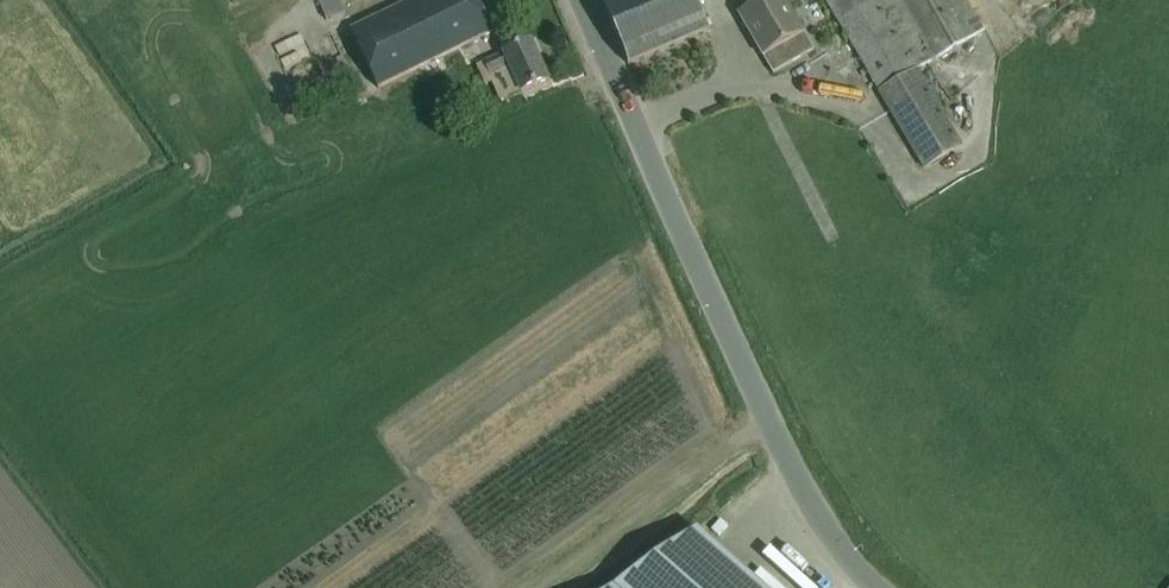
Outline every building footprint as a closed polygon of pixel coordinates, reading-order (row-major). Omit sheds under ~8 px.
[(349,29),(377,86),(492,32),(477,0),(410,0),(349,29)] [(628,64),(709,30),(696,0),(600,0),(628,64)] [(738,14),(772,74),(793,62),(813,50),(784,0),(763,0),(738,14)] [(878,91),(877,91),(924,169),(963,146),(917,69),(984,29),(967,0),(824,0),(878,91)] [(295,33),(310,66),(342,52),(334,33),(320,39),(313,25),(295,33)] [(531,41),(509,51),(503,53),(504,54),(484,63),(489,74),(509,66),(521,92),(548,80),(531,41)] [(696,530),(613,587),(763,587),(696,530)]
